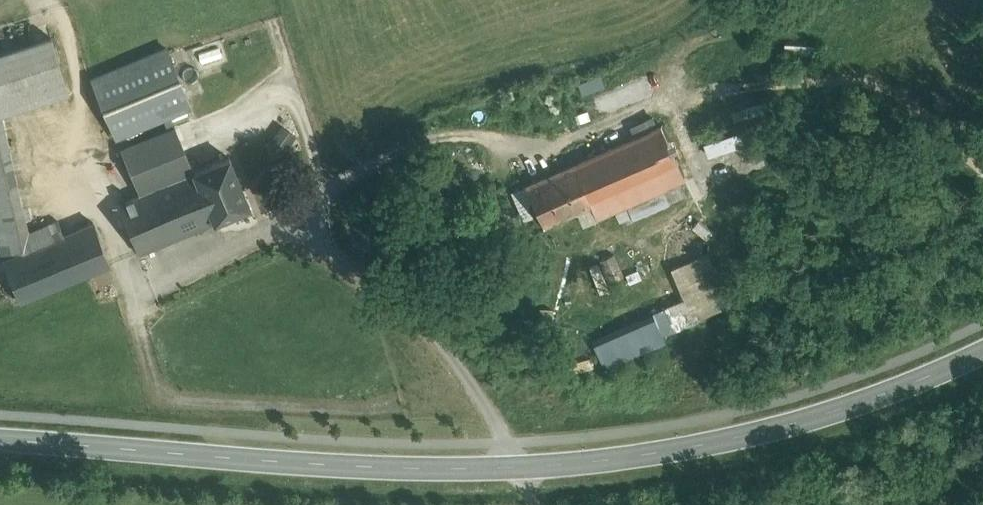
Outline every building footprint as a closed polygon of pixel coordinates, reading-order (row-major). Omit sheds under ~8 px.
[(0,57),(0,118),(2,117),(72,102),(58,44),(0,57)] [(166,47),(91,78),(116,138),(191,107),(166,47)] [(58,222),(27,234),(2,117),(0,118),(0,250),(2,261),(63,235),(58,222)] [(285,124),(268,139),(281,153),(298,137),(285,124)] [(174,126),(120,149),(139,195),(194,172),(174,126)] [(662,126),(574,164),(592,206),(597,220),(686,181),(662,126)] [(229,157),(194,172),(214,224),(251,208),(229,157)] [(574,164),(525,186),(543,227),(592,206),(574,164)] [(139,195),(117,204),(139,255),(214,224),(194,172),(139,195)] [(63,235),(2,261),(20,304),(111,266),(93,223),(63,235)] [(614,255),(599,262),(609,284),(624,277),(614,255)] [(690,298),(653,314),(653,315),(662,335),(699,319),(690,298)] [(653,315),(593,341),(606,370),(666,344),(662,335),(653,315)]
